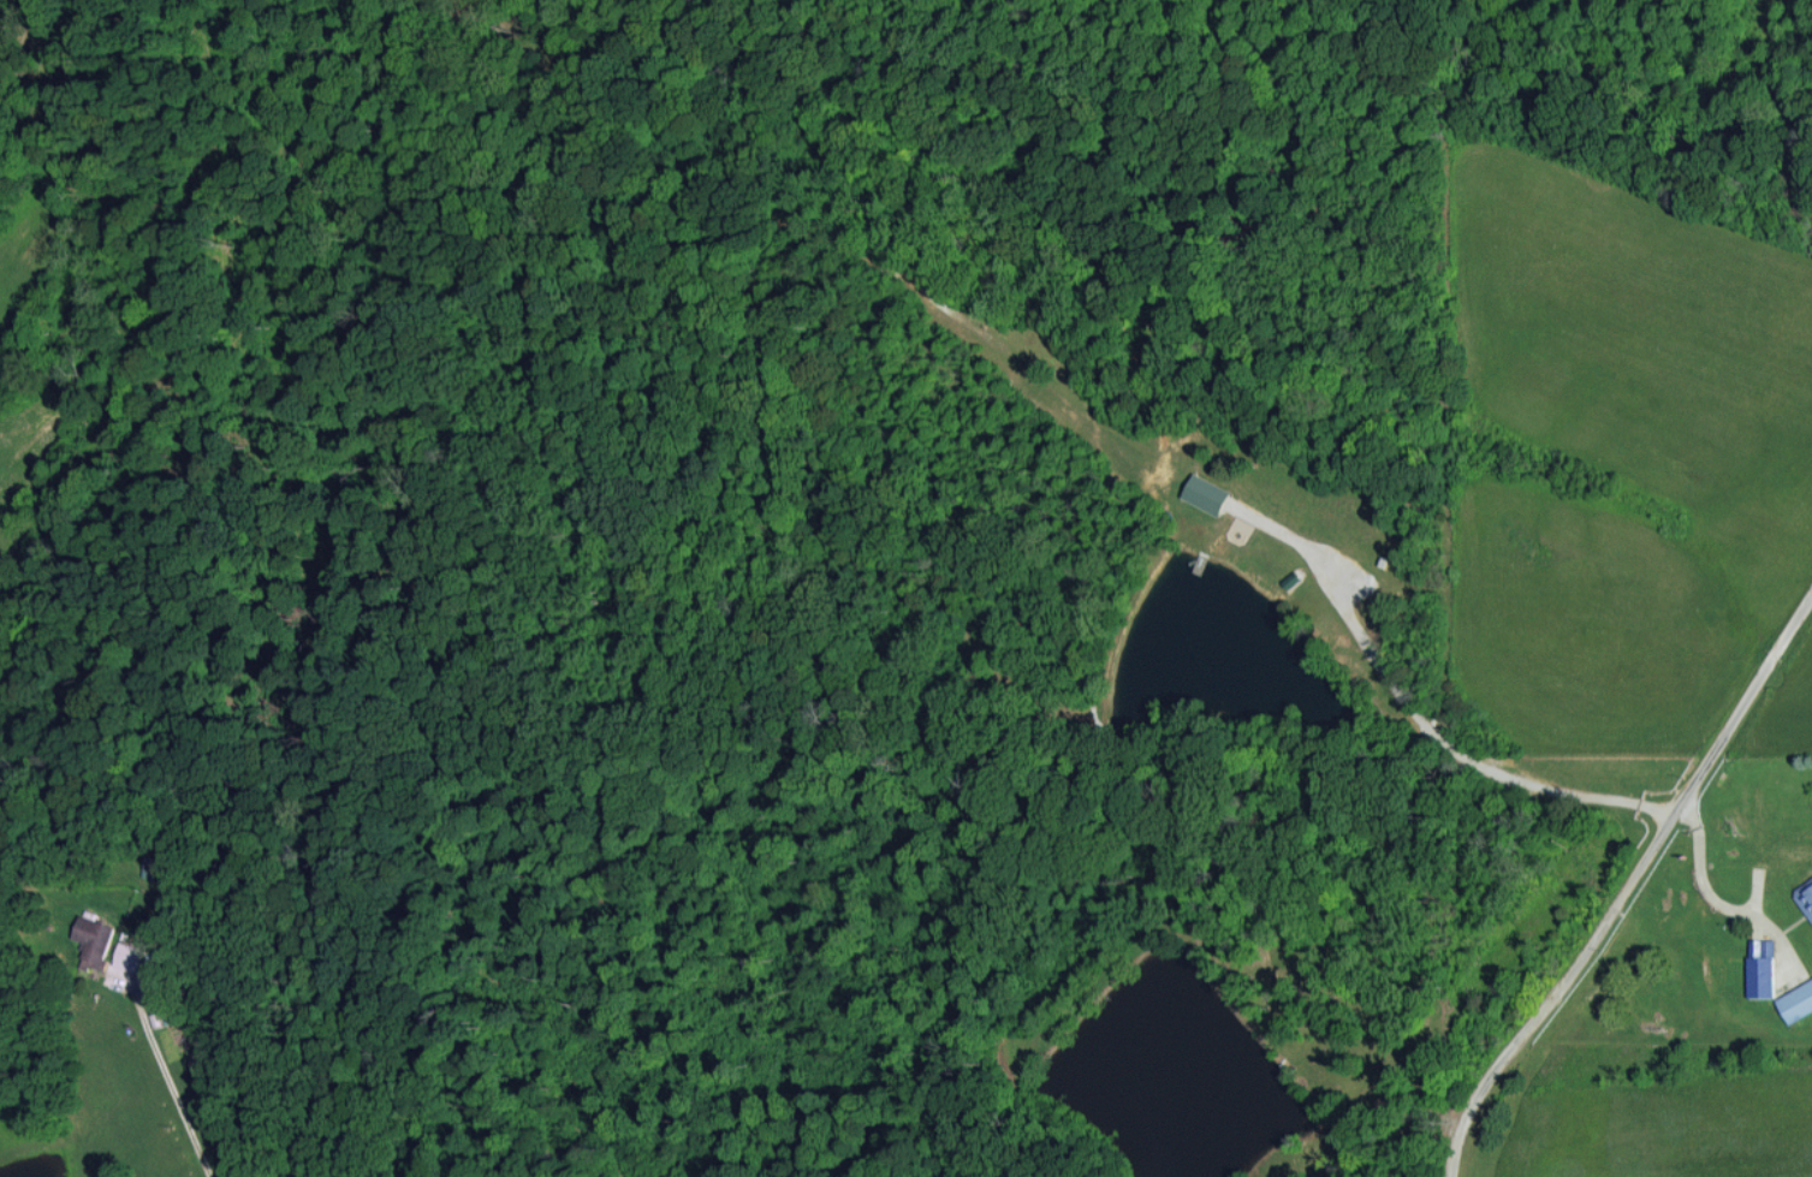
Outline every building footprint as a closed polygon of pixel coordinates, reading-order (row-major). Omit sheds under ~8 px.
[(1182,496),(1219,515),(1231,491),(1194,472),(1182,496)] [(1794,892),(1811,921),(1811,881),(1794,892)] [(87,942),(80,965),(103,971),(116,926),(79,915),(72,938),(87,942)] [(1750,996),(1775,996),(1774,956),(1749,957),(1750,996)] [(1775,1000),(1790,1024),(1811,1011),(1811,978),(1775,1000)]
